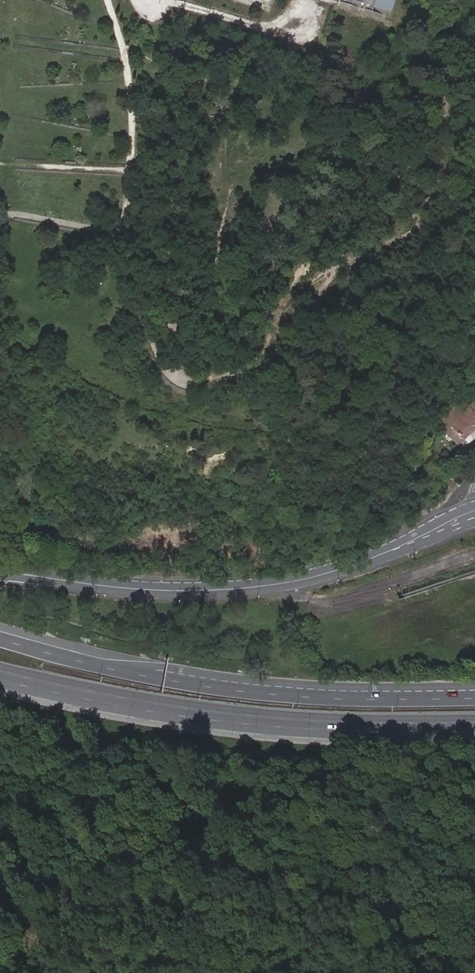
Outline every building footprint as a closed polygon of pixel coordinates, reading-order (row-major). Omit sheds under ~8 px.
[(350,0),(391,12),(395,0),(350,0)] [(202,18),(199,28),(210,31),(213,21),(202,18)] [(474,427),(474,399),(468,406),(458,401),(435,425),(457,445),(474,427)] [(444,478),(436,484),(440,489),(442,489),(449,483),(444,478)]
